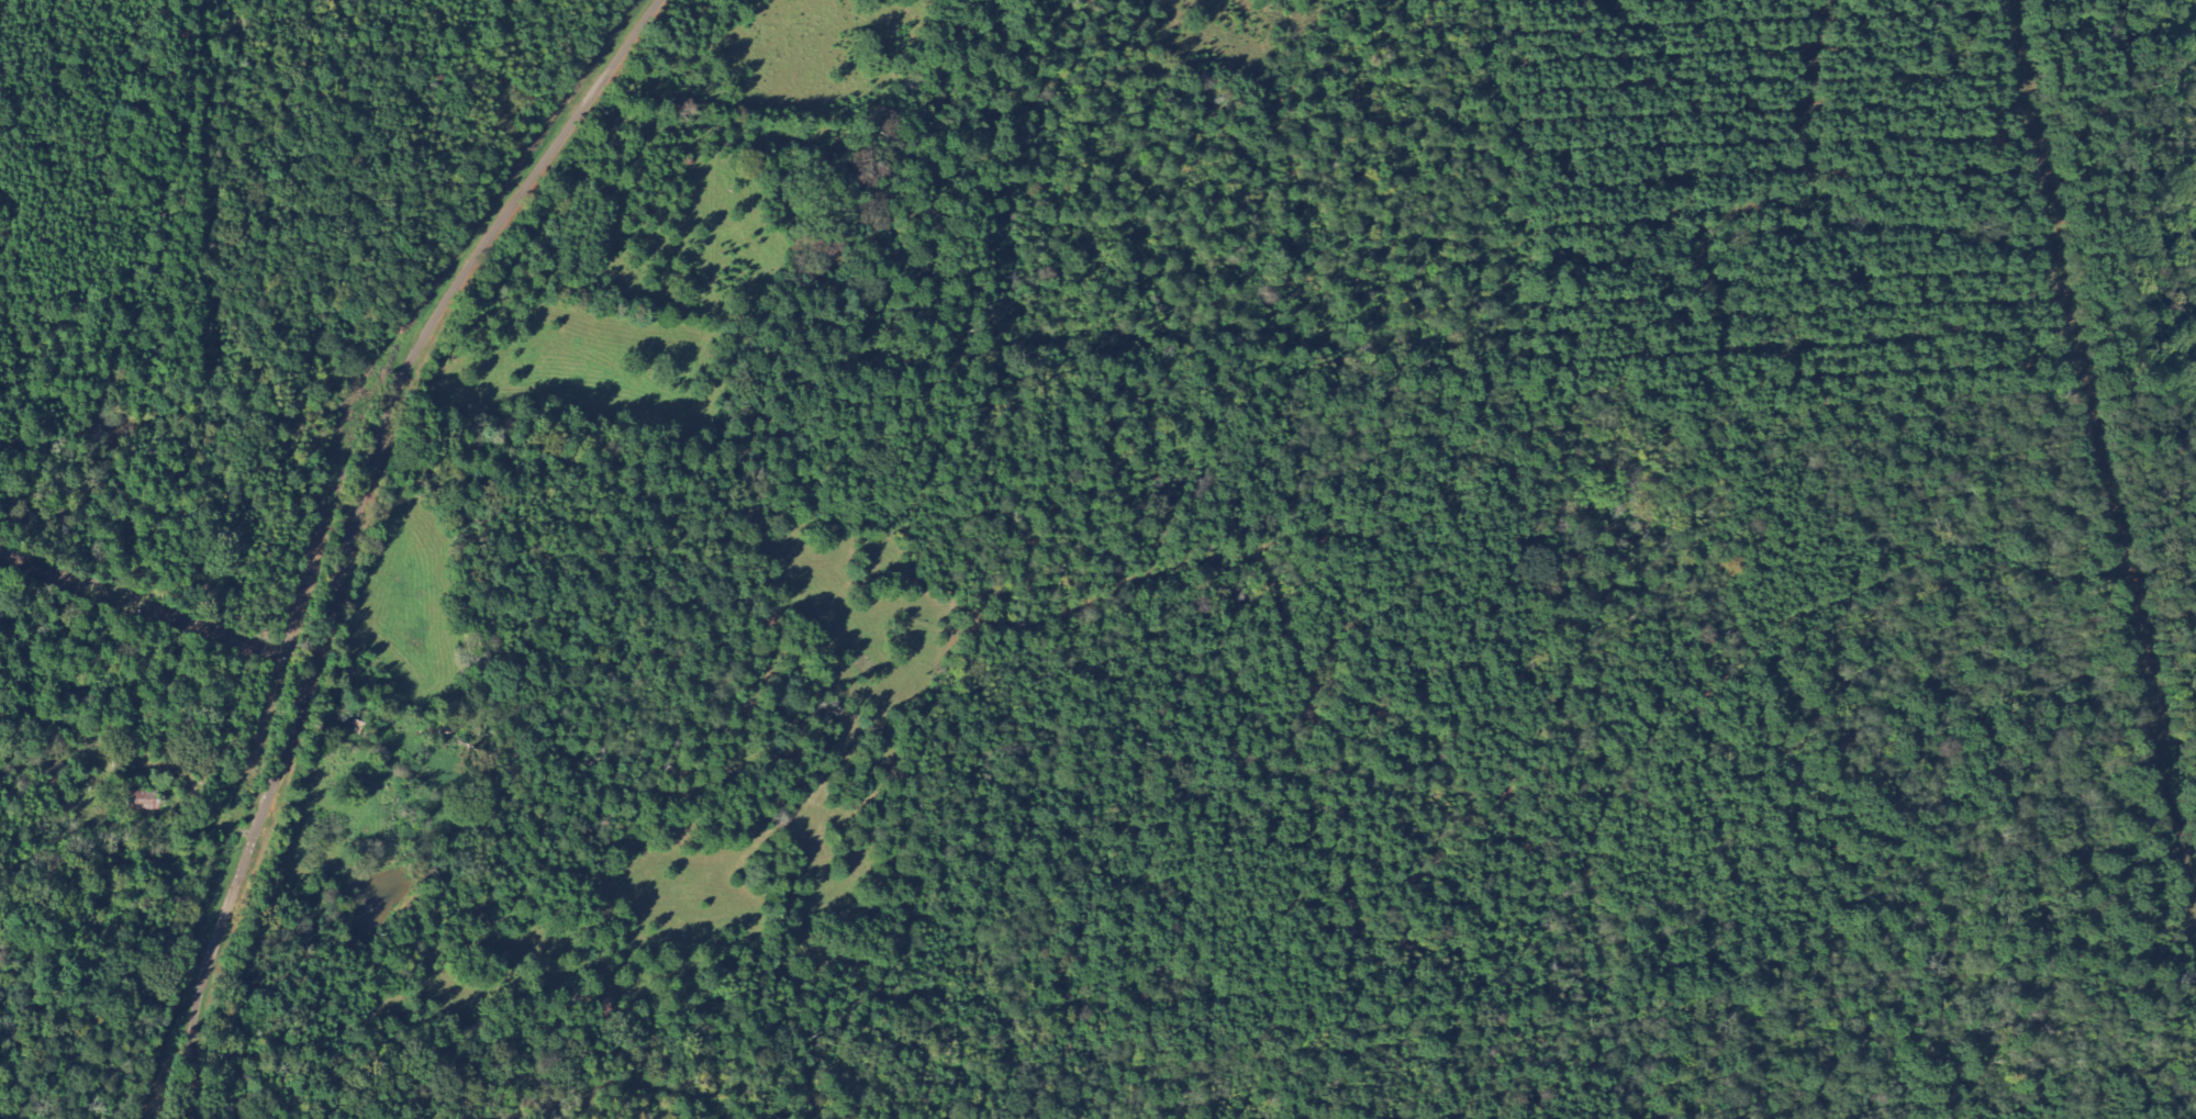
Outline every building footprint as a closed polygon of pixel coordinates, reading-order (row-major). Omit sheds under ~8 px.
[(132,809),(160,809),(161,791),(132,790),(132,809)]
